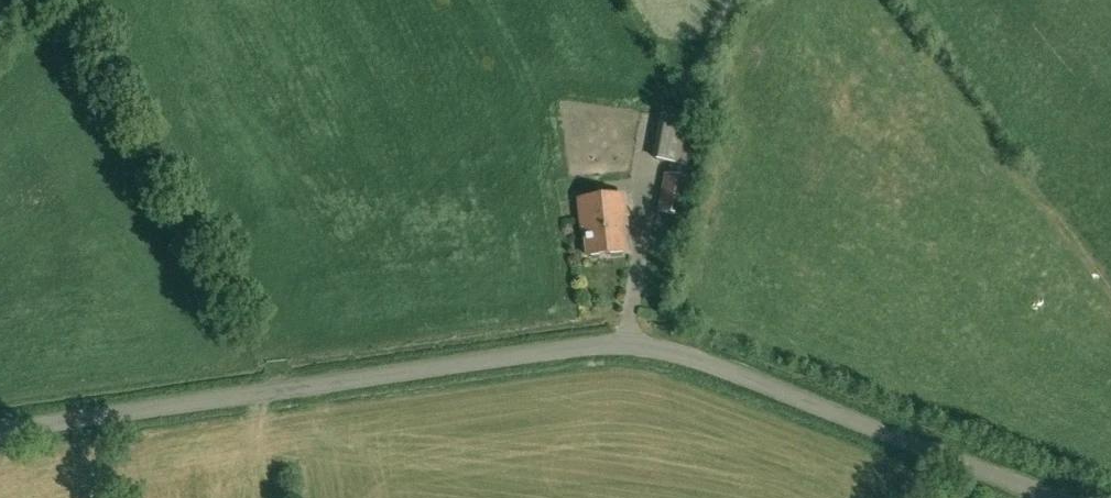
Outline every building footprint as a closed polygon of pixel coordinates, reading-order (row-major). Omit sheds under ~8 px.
[(689,178),(691,167),(688,167),(696,121),(659,114),(651,161),(676,165),(675,175),(664,173),(657,211),(682,216),(689,178)] [(625,252),(622,226),(626,226),(623,194),(577,199),(581,231),(584,231),(587,256),(625,252)]
